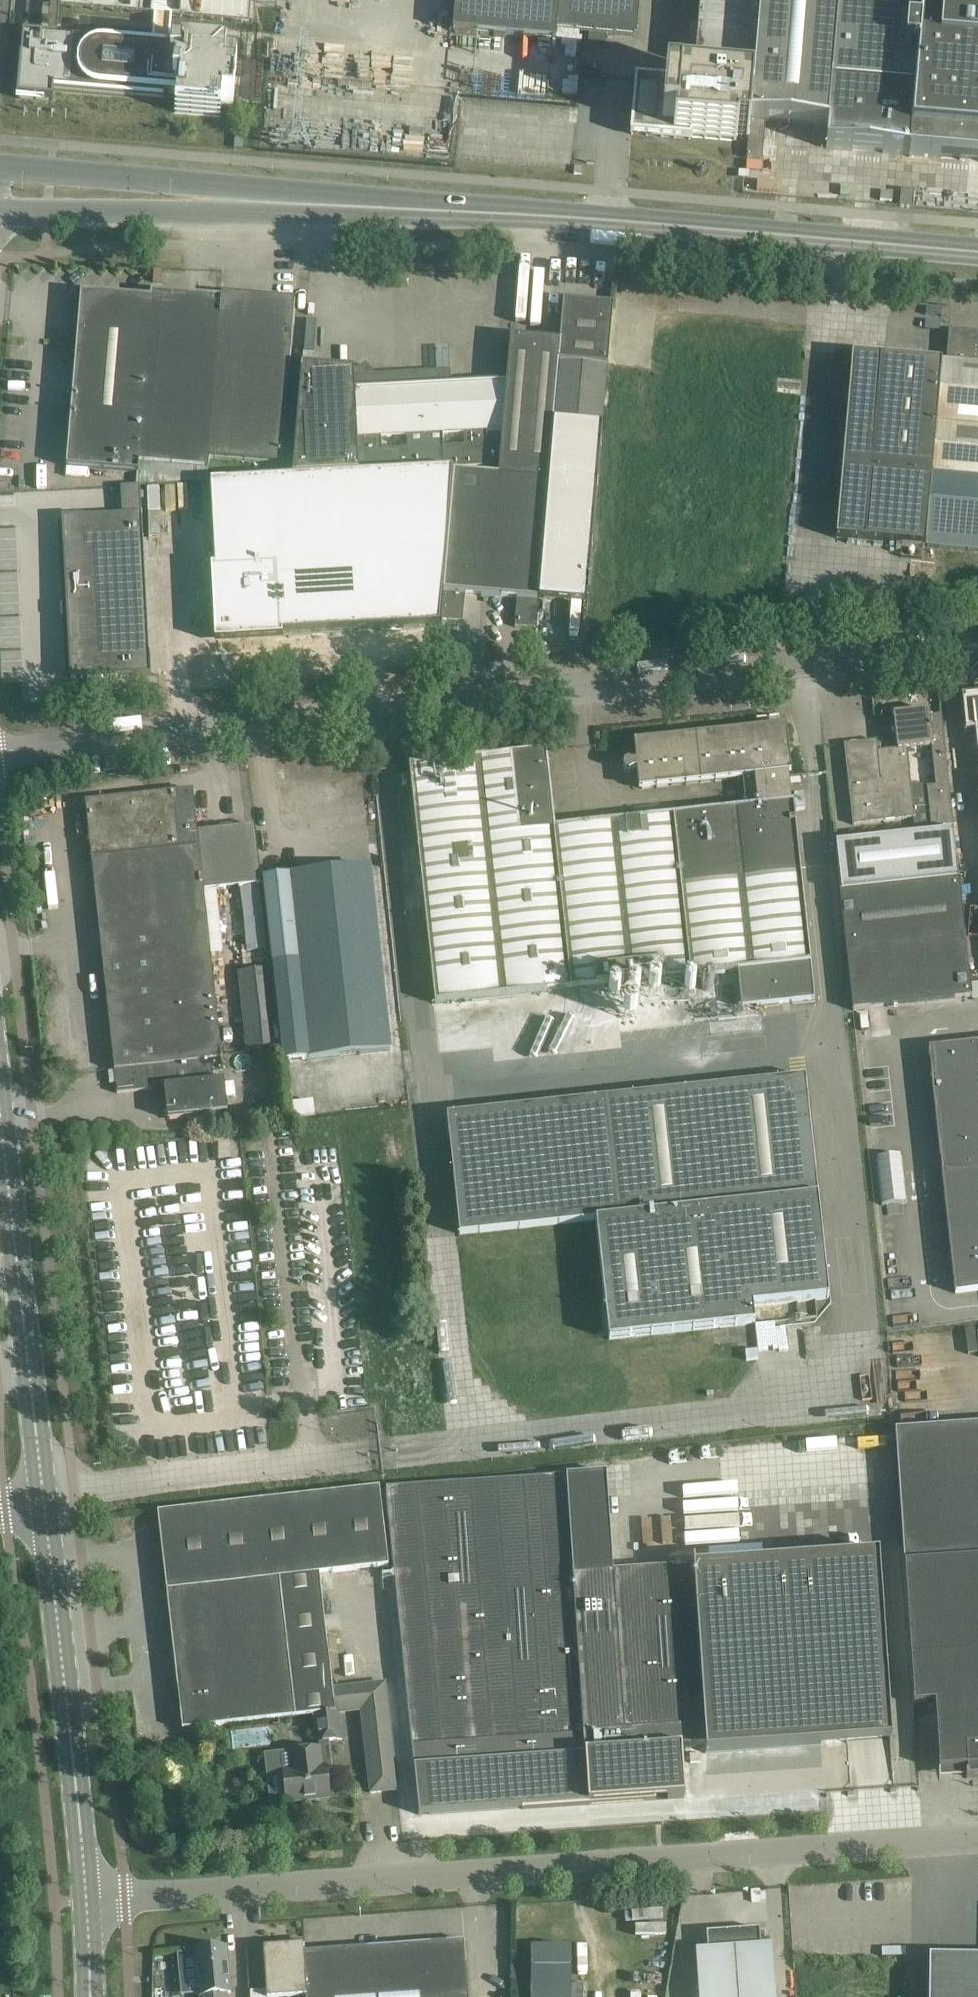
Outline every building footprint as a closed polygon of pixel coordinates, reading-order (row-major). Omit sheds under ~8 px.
[(453,32),(556,41),(557,29),(636,36),(639,0),(456,0),(453,32)] [(630,136),(691,141),(691,137),(736,141),(737,138),(748,139),(750,121),(760,0),(700,0),(694,68),(701,68),(699,84),(678,82),(677,86),(668,85),(669,81),(635,78),(630,136)] [(746,158),(762,160),(765,123),(827,128),(826,148),(909,156),(977,161),(977,0),(760,0),(750,121),(748,139),(746,158)] [(241,59),(239,49),(225,52),(180,48),(179,54),(169,53),(170,47),(24,34),(20,67),(19,83),(11,82),(10,97),(51,101),(51,99),(52,90),(165,99),(165,94),(176,95),(175,113),(220,116),(221,103),(233,104),(234,83),(234,75),(235,75),(236,60),(241,59)] [(901,190),(900,206),(902,206),(913,207),(914,191),(901,190)] [(155,326),(157,294),(151,293),(151,299),(81,293),(66,467),(138,472),(139,463),(150,325),(155,326)] [(221,299),(157,294),(155,326),(150,325),(139,463),(208,469),(222,294),(221,294),(221,299)] [(222,294),(208,469),(209,469),(210,459),(282,465),(295,300),(222,294)] [(558,362),(607,367),(613,306),(563,302),(559,342),(560,342),(558,362)] [(864,541),(977,551),(977,336),(950,333),(950,331),(949,331),(946,363),(880,357),(852,355),(836,538),(864,541)] [(499,467),(498,478),(499,478),(547,482),(552,422),(602,426),(607,367),(558,362),(560,342),(559,342),(510,338),(506,382),(502,432),(500,444),(499,467)] [(374,375),(365,366),(353,372),(301,368),(292,478),(499,467),(500,444),(488,445),(487,432),(502,432),(506,382),(451,384),(450,371),(374,375)] [(537,601),(587,605),(602,426),(552,422),(547,482),(537,601)] [(215,482),(210,482),(215,567),(211,567),(214,643),(283,639),(282,635),(440,626),(440,620),(443,593),(453,474),(453,470),(255,480),(215,482)] [(443,593),(440,620),(461,622),(463,595),(489,597),(499,478),(498,478),(453,474),(443,593)] [(499,478),(489,597),(515,599),(513,627),(535,629),(537,601),(547,482),(499,478)] [(83,516),(61,517),(61,525),(63,525),(63,526),(64,549),(63,549),(64,576),(66,575),(71,679),(134,675),(134,677),(151,676),(150,653),(149,653),(141,512),(140,486),(120,487),(122,515),(86,517),(83,517),(83,516)] [(907,749),(931,746),(931,747),(933,747),(932,743),(944,742),(941,716),(929,717),(929,711),(906,713),(893,715),(894,722),(897,750),(877,752),(881,782),(910,778),(907,749)] [(640,788),(743,777),(785,773),(789,772),(788,763),(790,762),(787,738),(785,738),(784,729),(636,745),(637,754),(635,754),(636,763),(632,763),(628,762),(624,764),(623,768),(625,772),(629,773),(633,771),(637,771),(638,779),(639,778),(640,788)] [(944,742),(932,743),(933,747),(931,747),(936,787),(931,787),(931,785),(926,786),(926,787),(911,784),(910,778),(881,782),(877,752),(876,741),(844,745),(853,825),(914,819),(915,829),(915,830),(916,831),(916,833),(917,833),(918,834),(920,835),(921,835),(922,835),(954,832),(944,742)] [(435,1004),(572,990),(555,829),(546,752),(409,767),(435,1004)] [(555,829),(572,990),(738,972),(741,1008),(814,1001),(793,804),(789,804),(786,777),(785,773),(743,777),(746,809),(555,829)] [(85,802),(117,1094),(164,1088),(168,1119),(227,1113),(224,1081),(214,1082),(213,1073),(223,1072),(205,891),(261,885),(255,827),(197,833),(193,791),(85,802)] [(840,893),(959,880),(954,832),(922,835),(921,835),(920,835),(834,844),(840,893)] [(370,868),(262,880),(282,1063),(390,1051),(370,868)] [(959,880),(840,893),(853,1011),(972,998),(959,880)] [(278,1049),(269,969),(237,973),(246,1053),(278,1049)] [(714,987),(714,986),(714,985),(714,984),(713,983),(713,982),(712,981),(711,981),(710,980),(709,980),(708,980),(707,980),(706,980),(705,981),(704,981),(703,982),(702,983),(702,984),(702,985),(702,986),(702,987),(702,988),(702,989),(703,990),(704,991),(705,991),(706,992),(707,992),(708,992),(709,992),(710,992),(711,991),(712,991),(713,990),(713,989),(714,988),(714,987)] [(927,1049),(955,1294),(977,1291),(977,1043),(976,1044),(927,1049)] [(447,1116),(460,1235),(596,1220),(609,1340),(755,1324),(753,1307),(815,1300),(828,1299),(804,1077),(447,1116)] [(745,1351),(746,1361),(758,1360),(757,1350),(745,1351)] [(895,1431),(904,1563),(913,1704),(934,1703),(938,1770),(966,1768),(966,1779),(977,1779),(977,1425),(895,1431)] [(607,1473),(385,1488),(416,1787),(419,1815),(522,1808),(522,1809),(544,1808),(656,1800),(668,1799),(685,1798),(681,1749),(705,1747),(706,1753),(821,1745),(891,1740),(886,1669),(877,1554),(693,1567),(614,1573),(607,1473)] [(166,1592),(319,1574),(388,1566),(379,1488),(157,1513),(166,1592)] [(190,1729),(313,1715),(335,1713),(319,1574),(166,1592),(181,1722),(190,1729)] [(359,1686),(362,1710),(371,1795),(398,1792),(386,1683),(359,1686)] [(328,1741),(342,1740),(339,1712),(335,1713),(313,1715),(317,1750),(291,1753),(293,1771),(283,1772),(287,1802),(329,1798),(325,1770),(331,1769),(328,1741)] [(240,1745),(258,1744),(257,1724),(240,1724),(240,1745)] [(708,1996),(766,1996),(763,1949),(761,1950),(759,1929),(706,1933),(707,1953),(705,1953),(708,1996)] [(250,1996),(300,1996),(305,1996),(468,1996),(464,1941),(304,1953),(303,1945),(263,1947),(266,1990),(250,1991),(250,1996)] [(226,1948),(194,1952),(199,1996),(227,1996),(227,1994),(231,1993),(228,1968),(226,1948)] [(531,1996),(583,1996),(583,1985),(571,1985),(571,1948),(531,1948),(531,1996)] [(928,1996),(977,1996),(977,1957),(929,1957),(928,1996)]
